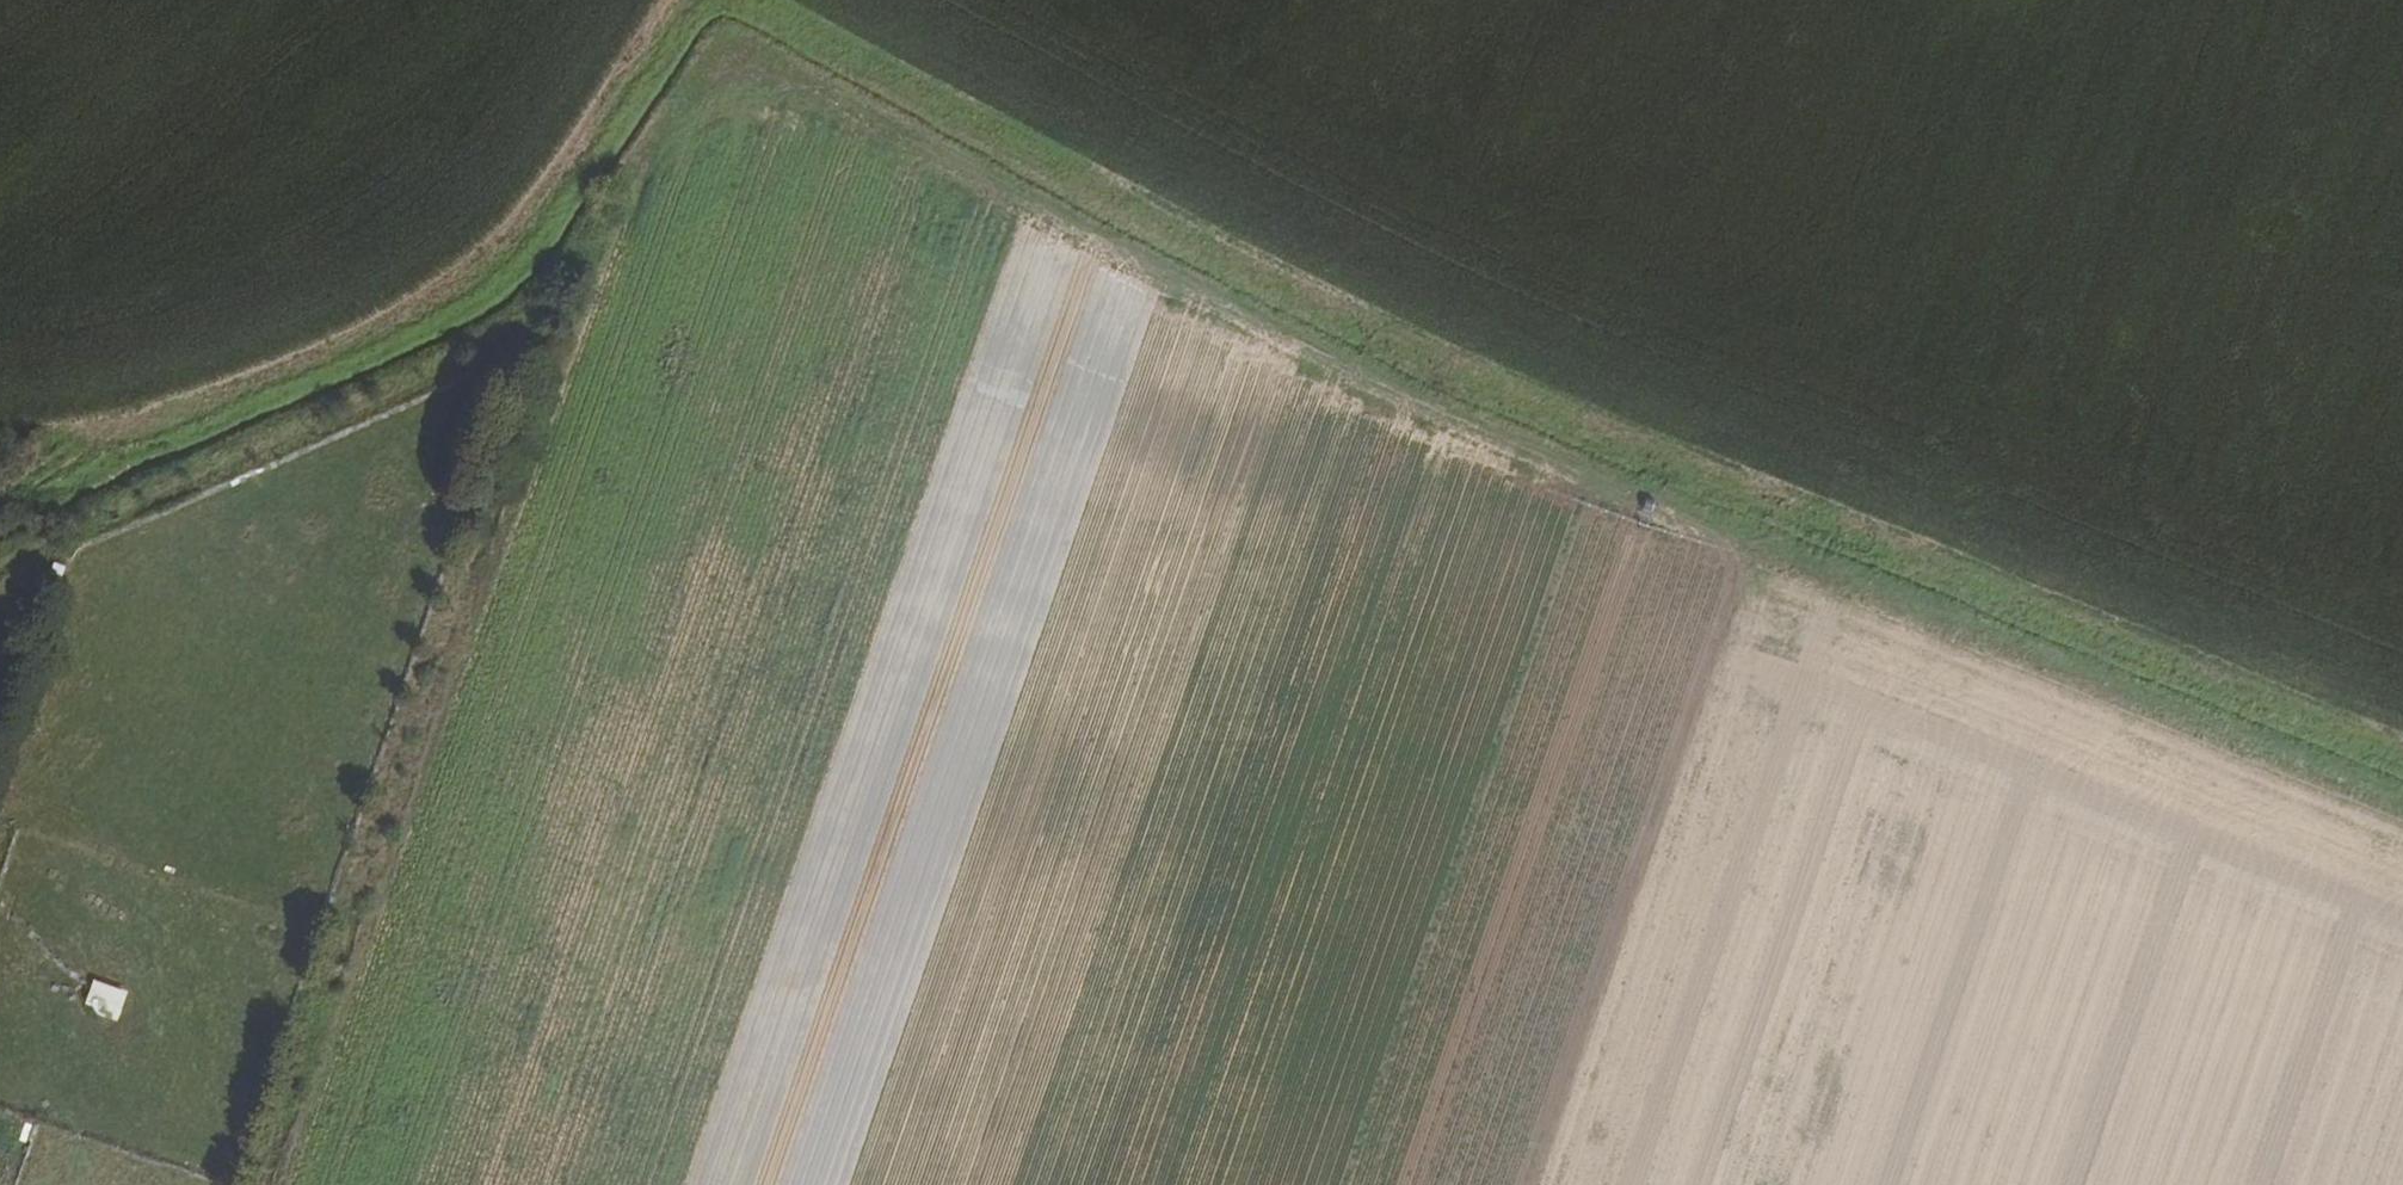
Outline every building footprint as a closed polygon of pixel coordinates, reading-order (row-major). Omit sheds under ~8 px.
[(83,1013),(119,1019),(123,986),(88,981),(83,1013)]
